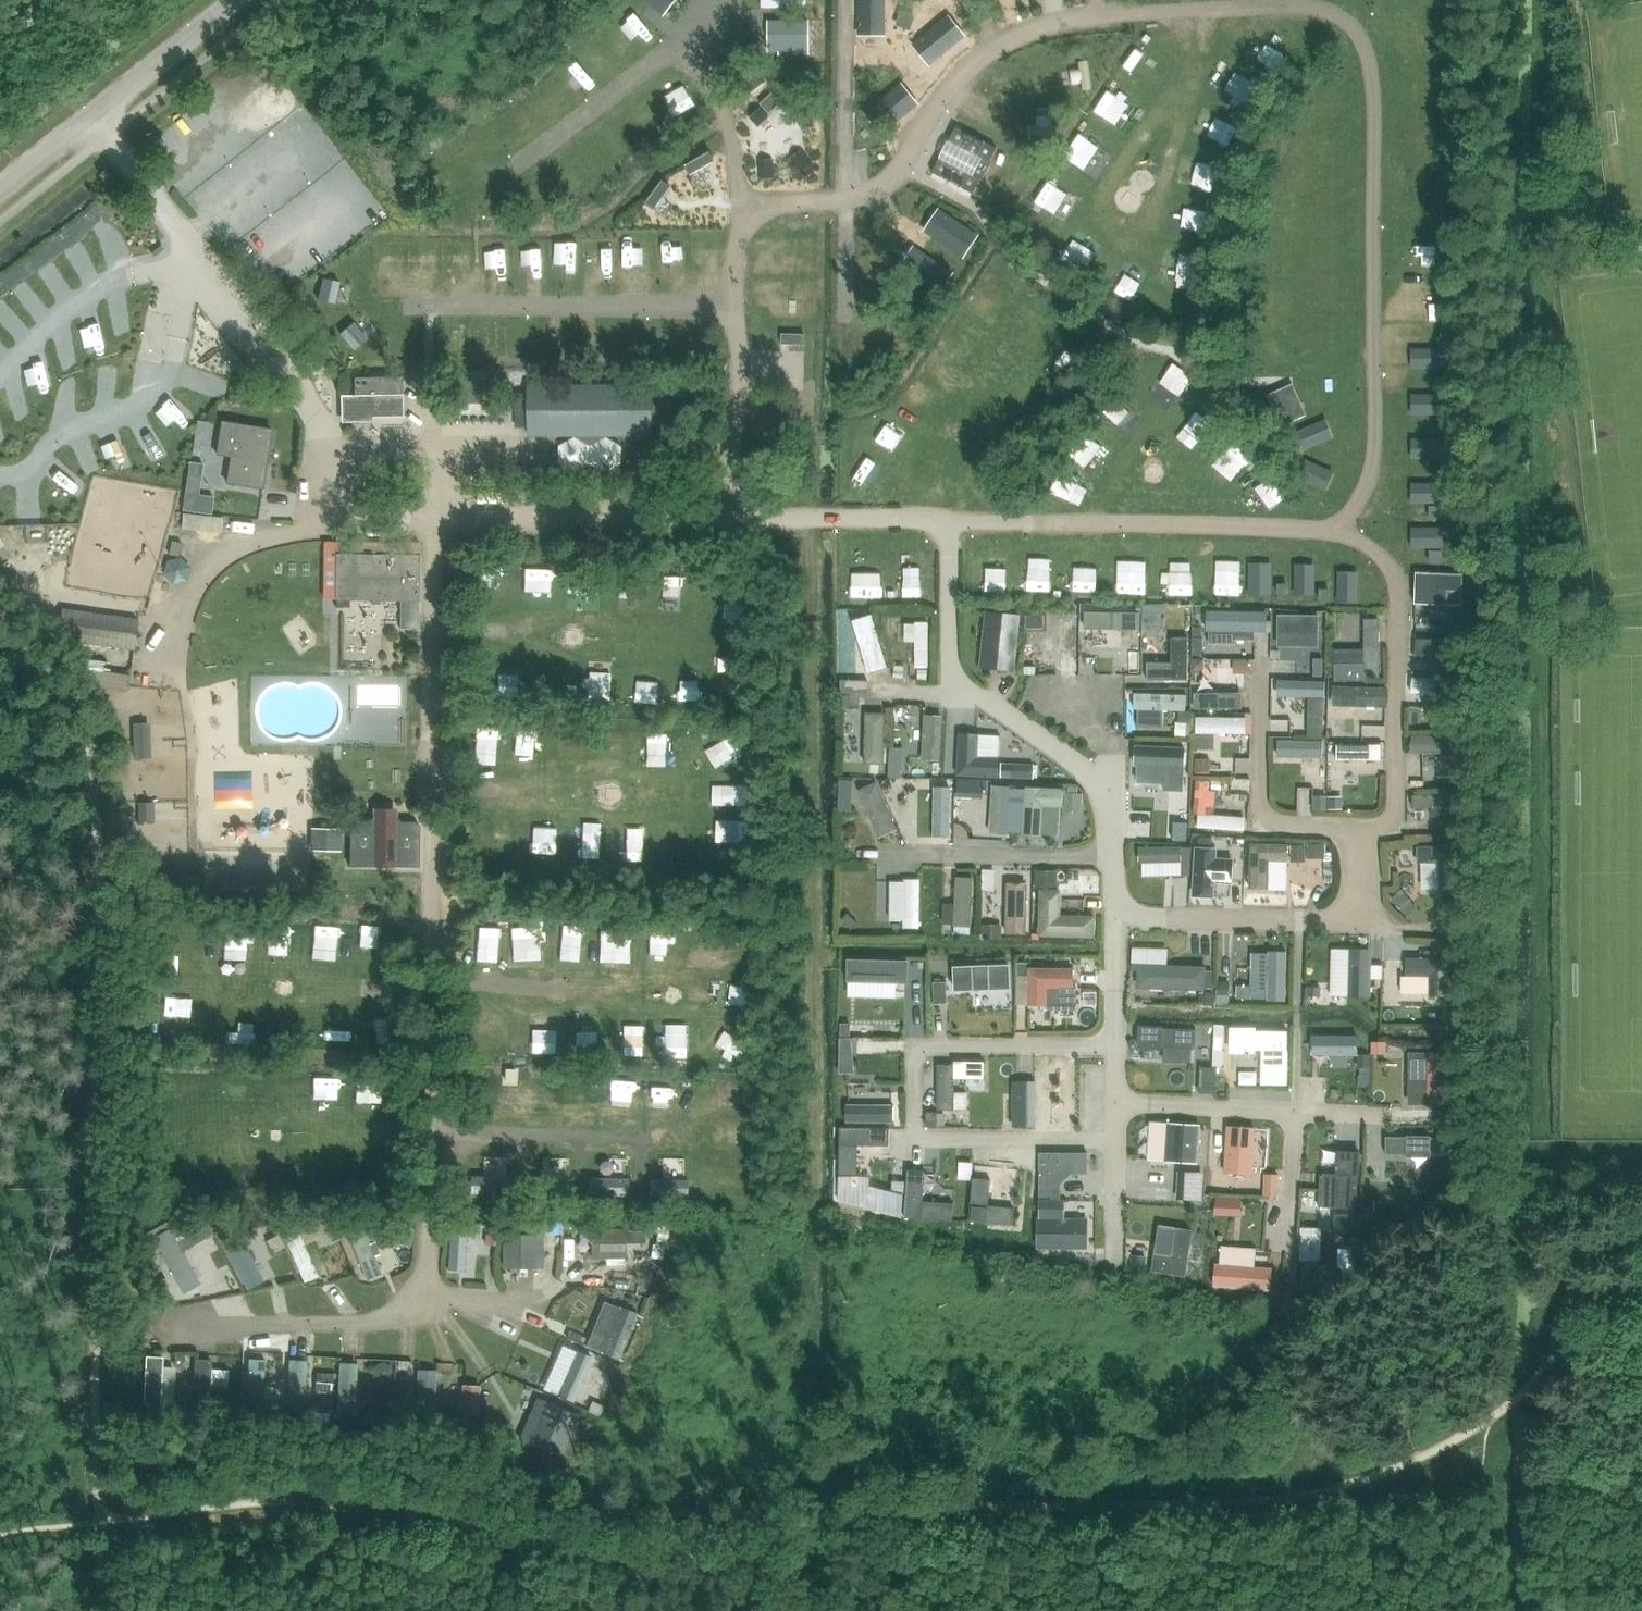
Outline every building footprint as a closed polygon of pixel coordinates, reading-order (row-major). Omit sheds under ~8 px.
[(662,17),(676,0),(641,0),(662,17)] [(857,36),(885,36),(885,0),(857,0),(857,36)] [(928,67),(965,37),(947,15),(911,45),(928,67)] [(767,22),(767,52),(809,52),(809,22),(767,22)] [(742,55),(721,72),(743,100),(764,82),(742,55)] [(805,84),(791,79),(787,91),(802,95),(805,84)] [(901,84),(863,113),(881,136),(918,106),(901,84)] [(761,107),(749,118),(757,127),(769,116),(761,107)] [(814,126),(813,111),(800,112),(801,127),(814,126)] [(1374,118),(1375,144),(1384,144),(1384,118),(1374,118)] [(998,152),(962,133),(939,175),(975,195),(998,152)] [(800,173),(813,164),(802,149),(789,159),(800,173)] [(709,152),(684,166),(690,175),(696,171),(714,162),(709,152)] [(1375,152),(1374,173),(1383,173),(1384,152),(1375,152)] [(772,160),(757,161),(758,179),(773,179),(772,160)] [(670,187),(662,181),(645,203),(654,209),(657,205),(669,189),(670,187)] [(1374,184),(1374,205),(1384,205),(1384,184),(1374,184)] [(977,235),(938,209),(922,232),(962,258),(977,235)] [(953,273),(913,246),(897,270),(937,296),(953,273)] [(339,282),(322,278),(318,300),(335,304),(339,282)] [(353,323),(339,334),(354,351),(367,339),(353,323)] [(781,334),(780,345),(804,346),(805,334),(781,334)] [(1440,368),(1440,350),(1418,350),(1418,368),(1440,368)] [(340,419),(402,417),(402,395),(401,395),(401,377),(365,378),(365,381),(354,381),(354,396),(339,396),(340,419)] [(1292,384),(1266,396),(1280,427),(1306,416),(1292,384)] [(651,436),(651,385),(527,385),(527,432),(527,436),(651,436)] [(1440,396),(1418,396),(1418,413),(1440,413),(1440,396)] [(261,489),(270,431),(220,423),(220,424),(215,455),(229,458),(225,484),(261,489)] [(1304,448),(1307,447),(1324,440),(1317,424),(1297,433),(1301,440),(1304,448)] [(1440,458),(1440,440),(1418,440),(1418,458),(1440,458)] [(1325,470),(1306,462),(1305,461),(1298,477),(1304,480),(1318,486),(1325,470)] [(1440,502),(1440,485),(1418,485),(1418,502),(1440,502)] [(1440,529),(1418,529),(1418,547),(1440,547),(1440,529)] [(188,551),(169,559),(178,583),(198,575),(188,551)] [(335,556),(335,601),(338,601),(399,601),(417,601),(418,557),(335,556)] [(514,595),(514,569),(482,568),(481,594),(514,595)] [(1268,573),(1250,573),(1250,595),(1268,595),(1268,573)] [(1312,573),(1295,573),(1295,595),(1312,595),(1312,573)] [(1414,574),(1413,603),(1460,605),(1461,575),(1414,574)] [(1355,580),(1338,580),(1337,602),(1355,602),(1355,580)] [(737,589),(741,608),(760,604),(756,585),(737,589)] [(1265,612),(1205,611),(1205,631),(1265,632),(1265,612)] [(1084,613),(1084,629),(1139,630),(1139,613),(1084,613)] [(991,632),(989,651),(992,651),(990,669),(1009,671),(1011,654),(1014,655),(1016,635),(1013,634),(1015,616),(996,614),(994,632),(991,632)] [(887,668),(871,615),(851,621),(867,674),(887,668)] [(1318,615),(1276,615),(1276,632),(1317,633),(1318,615)] [(1049,616),(1027,616),(1027,668),(1049,668),(1049,616)] [(1423,616),(1423,631),(1454,632),(1454,617),(1423,616)] [(1068,618),(1068,661),(1083,661),(1083,618),(1068,618)] [(1378,621),(1363,621),(1363,675),(1378,675),(1378,621)] [(927,668),(927,623),(913,623),(913,668),(927,668)] [(1104,630),(1103,651),(1128,651),(1128,630),(1104,630)] [(1187,639),(1171,638),(1170,663),(1146,663),(1145,680),(1186,681),(1187,639)] [(1465,642),(1415,639),(1413,660),(1464,663),(1465,642)] [(1254,679),(1254,662),(1210,661),(1210,679),(1254,679)] [(1452,679),(1411,677),(1410,694),(1451,695),(1452,679)] [(149,707),(153,686),(133,681),(128,703),(149,707)] [(1323,682),(1276,681),(1276,697),(1323,698),(1323,682)] [(688,697),(710,698),(710,688),(689,687),(688,697)] [(1386,688),(1333,687),(1333,705),(1385,707),(1386,688)] [(1185,695),(1133,693),(1132,710),(1184,711),(1185,695)] [(1240,693),(1193,693),(1193,709),(1241,709),(1240,693)] [(884,713),(864,713),(863,764),(883,765),(884,713)] [(941,716),(924,715),(921,759),(938,760),(941,716)] [(1245,718),(1195,718),(1195,734),(1244,734),(1245,718)] [(149,720),(131,721),(132,755),(150,755),(149,720)] [(959,734),(956,775),(997,777),(998,759),(976,757),(977,735),(959,734)] [(1459,736),(1411,737),(1411,752),(1459,751),(1459,736)] [(1321,742),(1276,741),(1276,758),(1321,758),(1321,742)] [(1184,748),(1134,745),(1133,766),(1163,767),(1162,791),(1182,792),(1184,748)] [(1379,745),(1336,745),(1336,760),(1379,760),(1379,745)] [(1230,757),(1202,758),(1203,776),(1231,775),(1230,757)] [(1319,764),(1319,779),(1335,780),(1336,764),(1319,764)] [(256,803),(256,771),(214,770),(213,802),(256,803)] [(896,830),(875,783),(857,791),(878,837),(896,830)] [(1009,787),(990,786),(987,832),(1005,833),(1009,787)] [(949,788),(933,787),(932,837),(948,837),(949,788)] [(1025,787),(1022,835),(1040,836),(1042,806),(1061,807),(1062,790),(1043,789),(1043,788),(1025,787)] [(1064,793),(1063,811),(1081,812),(1082,794),(1064,793)] [(1458,794),(1411,794),(1410,808),(1430,809),(1430,816),(1458,816),(1458,794)] [(155,801),(136,801),(135,820),(154,820),(155,801)] [(396,818),(397,808),(372,808),(372,817),(367,822),(349,821),(349,867),(418,868),(419,826),(415,822),(401,822),(396,818)] [(1197,813),(1196,827),(1242,831),(1243,817),(1197,813)] [(339,829),(311,829),(311,851),(339,852),(339,829)] [(1250,844),(1249,889),(1266,890),(1267,862),(1287,862),(1287,845),(1250,844)] [(1438,863),(1439,889),(1458,888),(1457,845),(1417,847),(1418,863),(1438,863)] [(1180,846),(1137,847),(1138,863),(1180,862),(1180,846)] [(1215,849),(1194,847),(1191,897),(1212,898),(1213,883),(1231,884),(1232,859),(1214,858),(1215,849)] [(971,878),(955,878),(953,926),(969,927),(971,878)] [(919,880),(903,880),(902,928),(918,928),(919,880)] [(1016,884),(1014,882),(1006,882),(1005,884),(1005,892),(1006,893),(1005,932),(1024,933),(1025,884),(1016,884)] [(1040,934),(1092,936),(1092,927),(1094,925),(1094,919),(1092,916),(1086,916),(1084,918),(1058,917),(1058,892),(1041,892),(1040,934)] [(1370,998),(1371,949),(1348,948),(1347,997),(1370,998)] [(1284,1001),(1285,952),(1267,952),(1266,1001),(1284,1001)] [(907,961),(846,959),(846,982),(907,984),(907,961)] [(1429,976),(1428,996),(1445,996),(1446,960),(1406,959),(1405,976),(1429,976)] [(1136,988),(1204,990),(1205,966),(1137,964),(1136,988)] [(1007,966),(954,968),(955,990),(1008,988),(1007,966)] [(1046,1005),(1046,988),(1072,988),(1072,969),(1028,968),(1027,1005),(1046,1005)] [(1446,1027),(1462,1028),(1464,1000),(1447,1000),(1446,1027)] [(1195,1029),(1139,1027),(1138,1048),(1194,1050),(1195,1029)] [(1288,1031),(1231,1029),(1230,1051),(1253,1052),(1253,1050),(1287,1051),(1288,1031)] [(1356,1036),(1312,1036),(1311,1054),(1355,1055),(1356,1036)] [(1408,1053),(1408,1070),(1428,1070),(1427,1105),(1444,1105),(1444,1054),(1408,1053)] [(953,1065),(936,1065),(936,1110),(953,1110),(953,1065)] [(1034,1082),(1013,1082),(1013,1126),(1034,1126),(1034,1082)] [(844,1122),(892,1123),(893,1105),(844,1105),(844,1122)] [(1252,1125),(1225,1123),(1222,1173),(1250,1174),(1252,1125)] [(1166,1159),(1197,1161),(1199,1126),(1168,1124),(1168,1127),(1166,1158),(1166,1159)] [(887,1128),(839,1128),(839,1176),(856,1176),(857,1146),(887,1146),(887,1128)] [(1440,1153),(1440,1135),(1382,1135),(1382,1153),(1440,1153)] [(1355,1175),(1357,1149),(1316,1146),(1314,1172),(1355,1175)] [(1039,1153),(1039,1199),(1060,1199),(1059,1185),(1071,1174),(1086,1174),(1086,1153),(1039,1153)] [(924,1171),(906,1170),(903,1217),(951,1220),(952,1203),(922,1201),(924,1171)] [(1354,1208),(1355,1175),(1315,1172),(1313,1205),(1354,1208)] [(509,1194),(509,1174),(467,1174),(467,1194),(509,1194)] [(626,1194),(626,1174),(584,1175),(584,1194),(626,1194)] [(685,1194),(685,1174),(644,1174),(644,1194),(685,1194)] [(564,1195),(564,1175),(522,1175),(522,1195),(564,1195)] [(989,1179),(972,1178),(968,1221),(1011,1225),(1013,1207),(987,1205),(989,1179)] [(841,1182),(836,1203),(895,1216),(900,1196),(841,1182)] [(1076,1220),(1037,1219),(1037,1248),(1076,1248),(1076,1220)] [(171,1224),(157,1231),(177,1273),(191,1267),(171,1224)] [(594,1225),(594,1255),(626,1255),(627,1225),(594,1225)] [(449,1226),(446,1270),(464,1271),(466,1227),(449,1226)] [(1184,1275),(1193,1230),(1172,1226),(1164,1271),(1184,1275)] [(231,1229),(218,1237),(241,1279),(254,1272),(231,1229)] [(360,1231),(346,1236),(364,1281),(379,1275),(360,1231)] [(298,1232),(284,1238),(303,1282),(318,1276),(298,1232)] [(502,1269),(536,1269),(536,1235),(501,1235),(502,1269)] [(1271,1268),(1214,1264),(1212,1287),(1270,1291),(1271,1268)] [(618,1359),(635,1314),(619,1307),(602,1353),(618,1359)] [(539,1327),(535,1339),(556,1346),(560,1335),(539,1327)] [(572,1402),(592,1358),(576,1351),(556,1395),(572,1402)] [(162,1356),(144,1355),(142,1405),(160,1406),(162,1356)] [(264,1359),(247,1358),(244,1408),(262,1409),(264,1359)] [(211,1360),(193,1359),(191,1408),(208,1409),(211,1360)] [(306,1360),(288,1360),(286,1412),(304,1413),(306,1360)] [(356,1363),(339,1362),(336,1414),(354,1415),(356,1363)] [(435,1370),(418,1369),(415,1417),(433,1418),(435,1370)] [(479,1385),(461,1384),(458,1434),(476,1435),(479,1385)] [(559,1457),(577,1416),(535,1398),(517,1439),(559,1457)]
